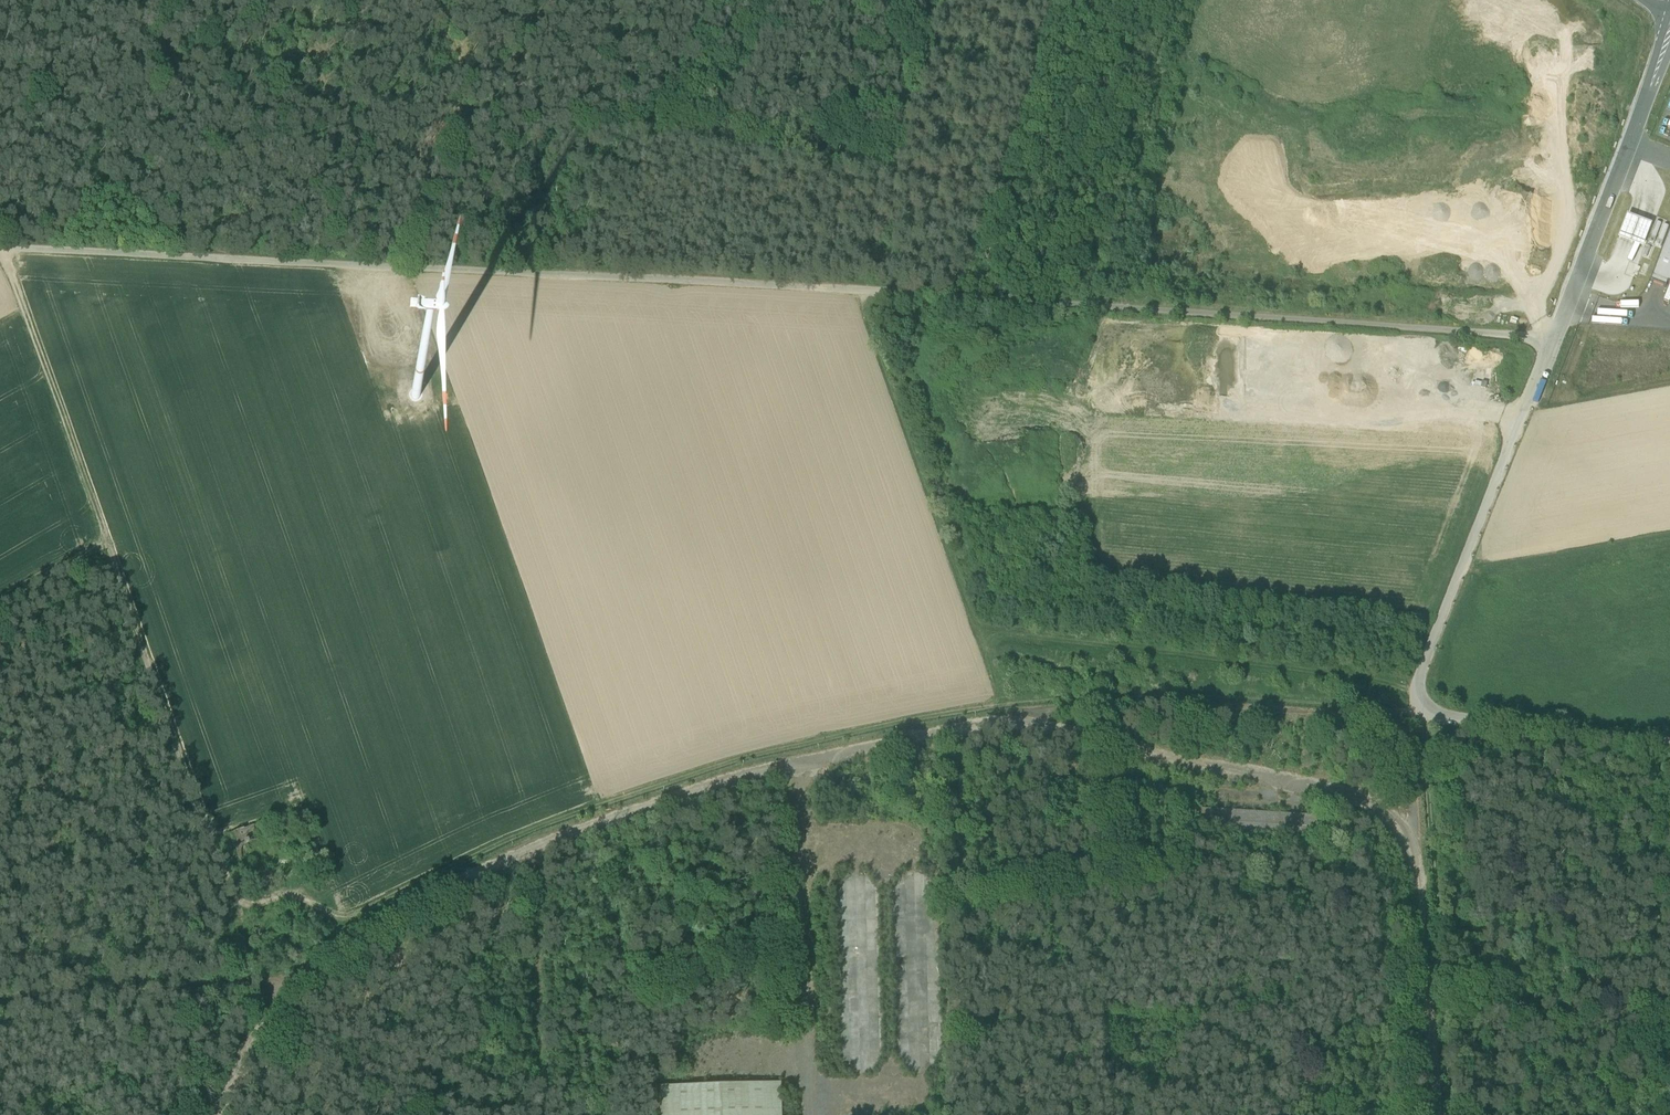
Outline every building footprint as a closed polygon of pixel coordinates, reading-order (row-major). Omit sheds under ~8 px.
[(1652,279),(1669,286),(1669,233),(1652,279)] [(1085,807),(1070,806),(1069,816),(1084,817),(1085,807)] [(1321,821),(1195,813),(1194,831),(1320,839),(1321,821)] [(659,1087),(660,1114),(781,1114),(780,1083),(677,1086),(659,1087)] [(34,1107),(29,1114),(49,1114),(34,1107)]
